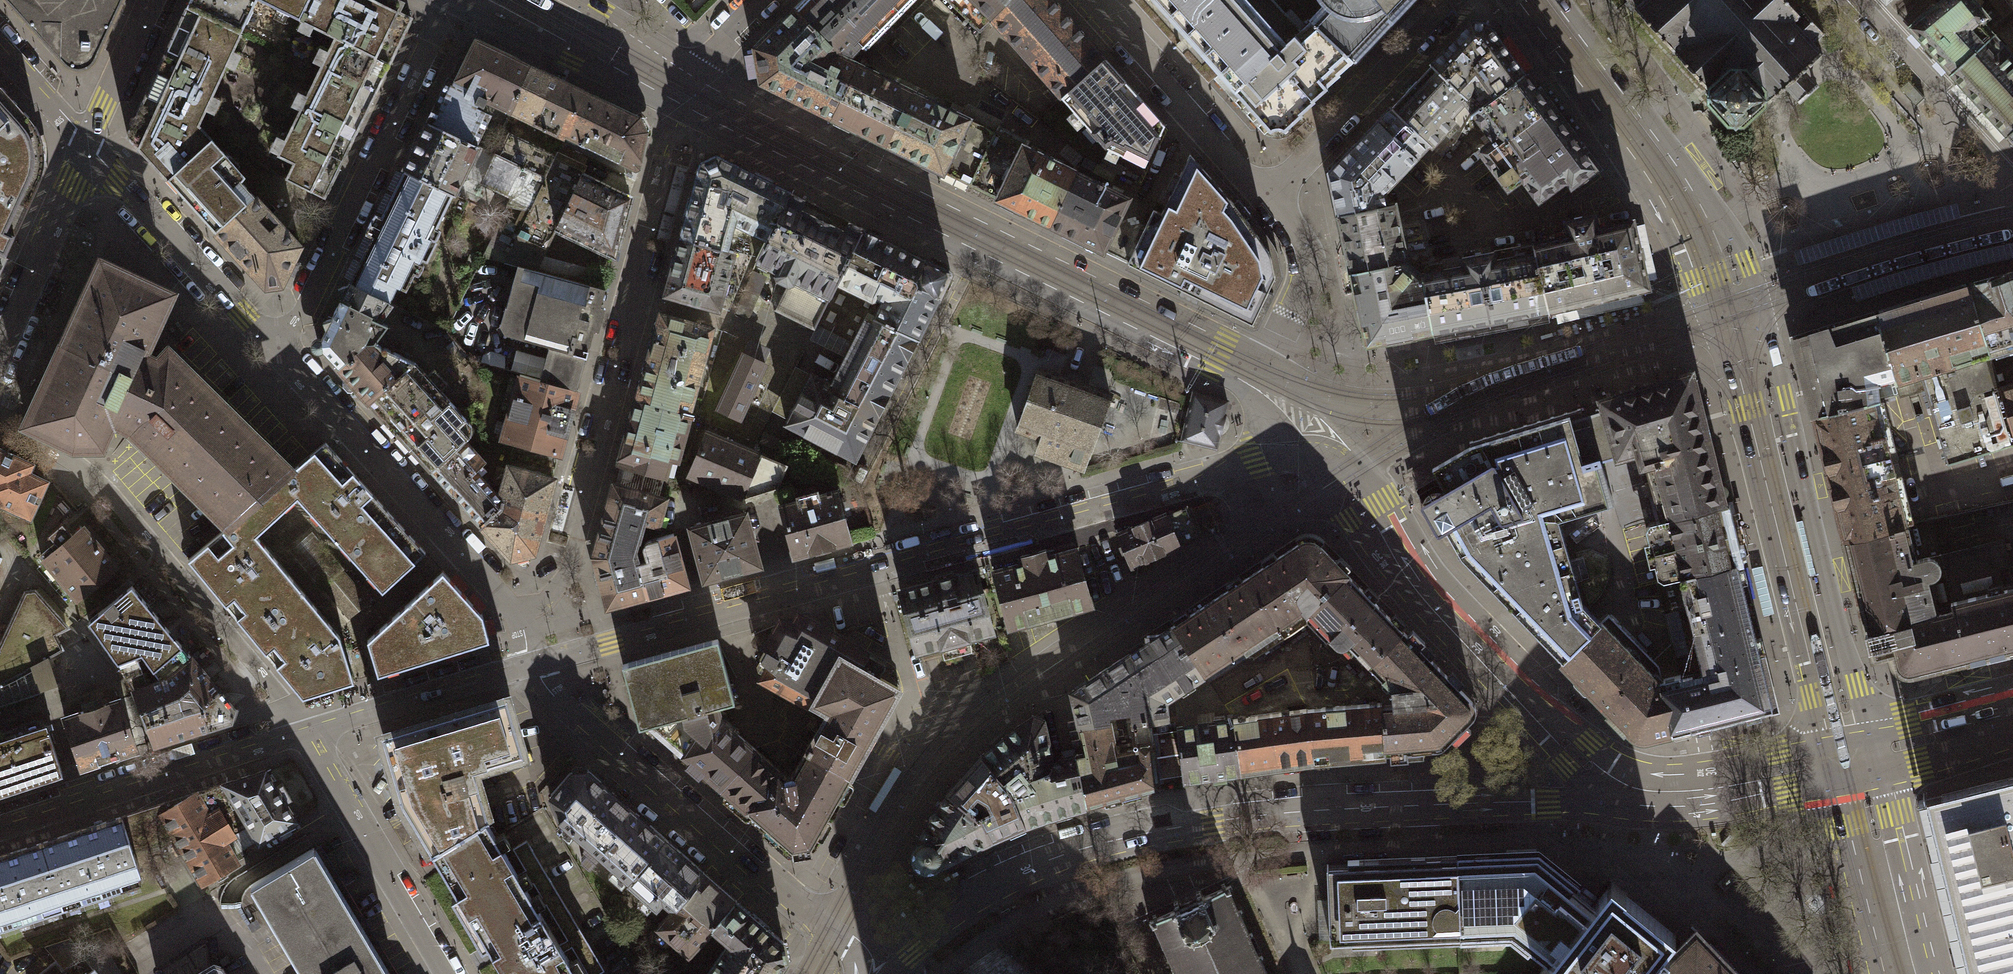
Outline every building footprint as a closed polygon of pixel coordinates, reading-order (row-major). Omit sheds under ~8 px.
[(5,2),(6,2),(21,18),(20,19),(29,28),(30,28),(45,44),(45,46),(53,55),(55,54),(63,64),(67,67),(72,69),(79,70),(87,68),(92,64),(96,57),(107,34),(108,34),(124,1),(123,0),(3,0),(5,2)] [(186,7),(241,33),(257,0),(190,0),(186,7)] [(299,19),(309,0),(259,0),(299,19)] [(396,0),(309,0),(299,19),(335,37),(389,63),(400,41),(411,18),(398,11),(402,3),(396,0)] [(794,8),(847,61),(848,59),(860,47),(865,50),(914,0),(802,0),(794,8)] [(1011,0),(946,0),(979,32),(991,19),(1011,0)] [(1105,59),(1072,22),(1052,0),(1011,0),(991,19),(1000,29),(1062,98),(1105,59)] [(1225,0),(1151,0),(1184,37),(1225,0)] [(1301,30),(1274,0),(1225,0),(1184,37),(1233,92),(1301,30)] [(1354,59),(1361,52),(1368,45),(1410,0),(1321,0),(1326,6),(1319,13),(1312,20),(1317,25),(1316,26),(1348,56),(1349,55),(1354,59)] [(1636,9),(1635,10),(1709,92),(1706,94),(1707,95),(1716,105),(1717,105),(1726,115),(1735,126),(1764,100),(1767,104),(1786,87),(1804,71),(1822,54),(1812,44),(1824,33),(1802,9),(1797,13),(1786,0),(1628,0),(1636,9)] [(1987,17),(1973,0),(1943,0),(1909,28),(1925,46),(1936,57),(1936,56),(1952,74),(1993,36),(1982,23),(1987,17)] [(241,33),(186,7),(152,81),(127,135),(167,179),(211,139),(198,125),(241,33)] [(760,83),(831,119),(858,65),(848,59),(847,61),(794,8),(754,48),(760,83)] [(1301,30),(1233,92),(1269,132),(1273,130),(1278,129),(1282,130),(1286,132),(1289,129),(1288,128),(1303,115),(1302,114),(1315,102),(1314,101),(1327,89),(1326,88),(1340,76),(1339,74),(1353,61),(1348,56),(1316,26),(1311,21),(1301,30)] [(1473,112),(1525,74),(1487,24),(1471,23),(1431,65),(1468,99),(1465,102),(1469,107),(1473,112)] [(1993,36),(1952,74),(1975,99),(2008,135),(2012,130),(2012,57),(1993,36)] [(350,143),(389,63),(335,37),(277,154),(293,162),(285,178),(324,197),(350,143)] [(479,97),(510,112),(532,67),(476,40),(456,82),(448,79),(427,122),(475,145),(489,117),(487,114),(474,108),(479,97)] [(1105,59),(1062,98),(1087,126),(1086,128),(1097,140),(1098,139),(1106,147),(1145,166),(1165,126),(1130,87),(1105,59)] [(887,145),(913,91),(858,65),(831,119),(855,130),(855,129),(887,145)] [(1391,108),(1429,144),(1431,146),(1443,134),(1456,121),(1451,116),(1465,102),(1468,99),(1431,65),(1391,108)] [(565,138),(566,136),(586,93),(532,67),(510,112),(565,138)] [(1818,86),(1804,71),(1786,87),(1800,102),(1818,86)] [(1525,74),(1473,112),(1494,140),(1479,150),(1508,189),(1522,178),(1529,186),(1539,200),(1566,179),(1571,186),(1595,168),(1525,74)] [(5,256),(10,246),(18,228),(38,186),(42,177),(44,167),(44,159),(44,150),(43,144),(41,137),(38,131),(35,125),(27,115),(0,85),(0,253),(5,256)] [(913,91),(887,145),(918,160),(917,161),(942,173),(943,172),(969,118),(913,91)] [(639,118),(586,93),(566,136),(635,169),(638,168),(646,132),(639,118)] [(1429,144),(1391,108),(1383,116),(1329,173),(1338,215),(1385,205),(1385,204),(1383,192),(1417,156),(1422,151),(1429,144)] [(969,118),(943,172),(970,185),(996,132),(969,118)] [(478,146),(475,145),(427,122),(406,164),(404,170),(453,194),(454,195),(458,188),(478,146)] [(1050,225),(1076,171),(1023,146),(1026,139),(999,125),(996,132),(970,185),(997,198),(996,199),(1050,225)] [(545,179),(556,157),(509,135),(499,156),(545,179)] [(225,153),(211,139),(167,179),(176,190),(199,214),(214,231),(254,195),(219,158),(225,153)] [(556,227),(581,175),(585,166),(558,153),(556,157),(545,179),(531,210),(508,205),(484,255),(518,265),(535,269),(556,227)] [(1153,209),(1146,225),(1128,262),(1253,324),(1275,276),(1272,261),(1270,252),(1264,244),(1242,212),(1190,153),(1161,213),(1153,209)] [(531,210),(545,179),(499,156),(496,155),(482,183),(512,198),(508,205),(531,210)] [(768,238),(790,192),(716,156),(702,162),(681,238),(727,250),(727,249),(735,222),(766,237),(768,238)] [(437,228),(453,194),(404,170),(381,216),(376,214),(366,234),(371,237),(349,282),(389,302),(397,286),(406,291),(414,274),(418,276),(422,271),(424,265),(420,263),(431,239),(435,241),(439,236),(441,230),(437,228)] [(1076,171),(1050,225),(1051,226),(1051,225),(1080,240),(1103,251),(1129,197),(1076,171)] [(614,255),(630,198),(581,175),(556,227),(614,255)] [(814,328),(816,325),(830,296),(831,297),(839,283),(837,282),(864,229),(827,210),(790,192),(768,238),(766,237),(755,260),(766,265),(777,270),(774,278),(789,285),(776,309),(814,328)] [(300,246),(254,195),(214,231),(266,287),(281,285),(289,269),(300,246)] [(1129,197),(1103,251),(1127,263),(1128,262),(1146,225),(1140,222),(1148,206),(1129,197)] [(1385,205),(1338,215),(1350,272),(1401,261),(1401,262),(1406,261),(1400,230),(1394,202),(1385,204),(1385,205)] [(1536,253),(1549,310),(1648,288),(1633,220),(1597,228),(1595,215),(1566,221),(1569,235),(1532,243),(1534,253),(1536,253)] [(887,240),(864,229),(837,282),(839,283),(831,297),(830,296),(816,325),(846,340),(845,343),(850,346),(868,312),(875,316),(884,299),(874,295),(882,279),(895,286),(911,252),(887,240)] [(727,250),(681,238),(665,294),(693,301),(718,308),(734,251),(727,249),(727,250)] [(1423,279),(1433,333),(1547,311),(1547,310),(1549,310),(1536,253),(1534,253),(1532,243),(1462,257),(1463,265),(1421,274),(1422,280),(1423,279)] [(884,299),(875,316),(919,338),(951,272),(933,262),(911,252),(895,286),(882,279),(874,295),(884,299)] [(1422,280),(1421,274),(1420,274),(1413,267),(1406,261),(1401,262),(1401,261),(1350,272),(1365,345),(1433,333),(1423,279),(1422,280)] [(102,262),(64,343),(133,374),(142,355),(153,330),(170,294),(102,262)] [(549,346),(540,379),(575,389),(584,357),(586,357),(594,330),(599,331),(605,308),(600,306),(603,298),(605,289),(535,269),(518,265),(515,275),(506,307),(505,307),(500,324),(499,325),(506,336),(507,335),(549,346)] [(2012,430),(2012,277),(1970,289),(2012,430)] [(364,343),(376,342),(388,325),(377,319),(384,310),(389,302),(349,282),(348,285),(338,288),(342,297),(331,319),(323,321),(325,330),(318,345),(339,367),(364,343)] [(2012,445),(2012,430),(1970,289),(1877,317),(1877,318),(1900,395),(1924,388),(1947,464),(2012,445)] [(850,346),(832,383),(828,389),(878,415),(879,415),(890,394),(889,393),(907,359),(908,360),(919,338),(875,316),(868,312),(850,346)] [(637,398),(690,412),(713,327),(660,313),(649,353),(637,398)] [(1798,342),(1816,415),(1877,400),(1900,395),(1877,318),(1798,342)] [(380,344),(376,342),(364,343),(339,367),(347,377),(343,380),(351,389),(355,386),(370,402),(414,362),(394,352),(391,353),(391,350),(385,347),(382,348),(380,344)] [(157,362),(142,355),(133,374),(64,343),(27,424),(72,445),(100,445),(112,419),(131,427),(230,524),(249,506),(290,471),(168,351),(157,362)] [(743,354),(717,408),(740,419),(765,364),(743,354)] [(370,402),(432,471),(465,441),(464,441),(470,436),(460,425),(466,419),(414,362),(370,402)] [(1111,396),(1038,370),(1017,428),(1044,438),(1038,453),(1082,468),(1088,453),(1090,454),(1111,396)] [(855,459),(878,415),(828,389),(832,383),(820,377),(812,372),(786,423),(855,459)] [(577,389),(575,389),(540,379),(520,374),(502,438),(560,453),(577,389)] [(1661,519),(1722,504),(1690,375),(1651,387),(1602,401),(1604,408),(1608,422),(1618,455),(1635,451),(1643,481),(1649,480),(1650,483),(1644,485),(1642,486),(1645,496),(1654,493),(1661,519)] [(1228,402),(1193,393),(1182,440),(1216,448),(1228,402)] [(619,462),(665,474),(670,457),(677,458),(690,412),(637,398),(619,462)] [(1905,515),(1877,400),(1816,415),(1825,452),(1820,454),(1824,469),(1829,468),(1831,478),(1833,487),(1828,488),(1832,504),(1837,502),(1844,531),(1846,540),(1907,525),(1905,515)] [(1608,422),(1604,408),(1594,411),(1582,415),(1580,408),(1469,441),(1470,445),(1457,453),(1432,467),(1444,489),(1420,502),(1437,533),(1445,529),(1453,542),(1460,555),(1457,557),(1519,619),(1549,650),(1556,658),(1561,662),(1601,622),(1601,621),(1600,620),(1593,613),(1583,603),(1565,542),(1561,526),(1559,519),(1614,502),(1601,460),(1618,455),(1608,422)] [(689,475),(741,496),(776,486),(785,465),(707,433),(689,475)] [(453,493),(481,523),(500,506),(502,499),(479,476),(486,470),(481,466),(484,463),(465,441),(432,471),(452,493),(453,493)] [(297,498),(382,591),(426,552),(394,517),(325,442),(290,471),(249,506),(267,525),(297,498)] [(0,450),(0,502),(29,516),(45,481),(27,472),(31,464),(0,450)] [(613,483),(659,495),(665,474),(619,462),(613,483)] [(505,487),(502,499),(500,506),(481,523),(481,524),(511,557),(533,551),(553,479),(509,467),(504,487),(505,487)] [(666,497),(659,495),(613,483),(608,503),(601,526),(641,537),(645,522),(658,526),(666,497)] [(799,500),(780,505),(794,556),(850,541),(836,490),(817,495),(816,492),(798,497),(799,500)] [(1722,504),(1661,519),(1649,522),(1645,528),(1658,577),(1664,581),(1681,577),(1737,563),(1722,504)] [(188,559),(251,635),(303,591),(256,535),(267,525),(249,506),(230,524),(188,559)] [(1166,514),(1118,534),(1131,566),(1179,546),(1178,543),(1197,535),(1186,508),(1167,516),(1166,514)] [(746,512),(690,527),(704,580),(760,565),(746,512)] [(1924,520),(1907,525),(1846,540),(1869,632),(1865,633),(1869,649),(1873,648),(1875,657),(1893,653),(1896,667),(1912,674),(1957,662),(1966,660),(1940,554),(1933,556),(1924,520)] [(115,566),(83,528),(73,536),(62,523),(48,535),(55,542),(40,554),(77,598),(115,566)] [(641,537),(601,526),(598,540),(594,556),(607,606),(646,595),(637,561),(639,561),(636,549),(641,537)] [(637,561),(646,595),(687,585),(673,533),(649,540),(645,541),(644,544),(643,548),(646,559),(639,561),(637,561)] [(1940,554),(1966,660),(2012,649),(2012,583),(2009,567),(2012,567),(2005,539),(1940,554)] [(1244,578),(1284,639),(1307,624),(1306,613),(1347,573),(1320,545),(1316,541),(1311,540),(1305,540),(1300,542),(1244,578)] [(1091,604),(1076,548),(1048,555),(1047,550),(1021,556),(1022,562),(995,569),(1009,625),(1091,604)] [(1737,563),(1681,577),(1703,670),(1760,657),(1759,652),(1765,651),(1761,636),(1755,637),(1742,583),(1748,582),(1744,566),(1738,568),(1737,563)] [(976,568),(900,589),(917,651),(941,644),(944,656),(972,648),(969,637),(993,630),(976,568)] [(323,584),(350,616),(367,602),(340,570),(323,584)] [(483,614),(443,570),(367,639),(378,673),(489,640),(483,614)] [(1306,613),(1307,624),(1326,644),(1331,639),(1337,645),(1340,646),(1343,646),(1346,645),(1348,643),(1368,665),(1403,631),(1347,573),(1306,613)] [(1284,639),(1244,578),(1173,624),(1205,673),(1244,648),(1249,656),(1255,658),(1284,639)] [(141,653),(160,680),(162,679),(168,677),(192,657),(131,585),(88,621),(117,662),(141,653)] [(48,658),(63,650),(54,635),(67,628),(35,590),(25,592),(0,646),(0,683),(32,666),(48,658)] [(303,591),(251,635),(302,697),(354,680),(340,635),(303,591)] [(1647,739),(1692,728),(1681,682),(1680,674),(1662,678),(1659,666),(1609,614),(1601,621),(1601,622),(1561,662),(1609,712),(1608,714),(1624,731),(1626,729),(1631,734),(1637,738),(1642,739),(1647,739)] [(805,751),(850,776),(897,692),(896,691),(898,687),(890,683),(881,672),(885,665),(798,617),(793,626),(780,621),(759,659),(769,666),(764,676),(814,704),(813,707),(825,714),(805,751)] [(1205,673),(1173,624),(1160,633),(1147,634),(1147,641),(1144,644),(1173,689),(1173,693),(1205,673)] [(1403,631),(1368,665),(1392,689),(1393,705),(1381,705),(1385,753),(1390,752),(1390,760),(1408,758),(1407,751),(1441,748),(1473,717),(1469,697),(1419,647),(1425,641),(1409,625),(1403,631)] [(649,723),(718,705),(734,700),(718,638),(622,663),(639,726),(649,723)] [(1133,721),(1151,719),(1166,716),(1165,699),(1173,693),(1173,689),(1144,644),(1072,690),(1079,723),(1108,719),(1108,713),(1132,709),(1133,721)] [(234,706),(192,657),(168,677),(170,686),(164,687),(162,679),(160,680),(134,689),(155,742),(230,718),(234,706)] [(1705,676),(1681,682),(1692,728),(1696,727),(1697,733),(1712,729),(1710,723),(1746,715),(1747,720),(1762,717),(1760,711),(1772,708),(1760,657),(1703,670),(1705,676)] [(32,666),(39,688),(56,683),(48,658),(32,666)] [(32,666),(0,683),(0,704),(40,691),(39,688),(32,666)] [(432,852),(485,820),(488,818),(473,767),(523,753),(507,697),(381,734),(401,802),(432,852)] [(136,748),(119,699),(64,717),(81,766),(136,748)] [(1385,753),(1381,705),(1381,702),(1314,708),(1307,708),(1312,759),(1319,758),(1385,753)] [(723,788),(756,749),(721,719),(718,705),(649,723),(672,744),(685,734),(691,740),(683,754),(686,757),(690,760),(687,764),(698,774),(702,771),(723,788)] [(1312,759),(1307,708),(1234,718),(1241,768),(1312,759)] [(1051,764),(1052,763),(1043,719),(1034,715),(1018,725),(981,755),(1002,779),(1020,766),(1028,777),(1048,770),(1050,768),(1051,767),(1051,764)] [(1241,768),(1234,718),(1177,727),(1183,776),(1214,772),(1214,779),(1226,777),(1225,770),(1241,768)] [(1108,719),(1079,723),(1085,752),(1075,754),(1086,805),(1123,795),(1159,786),(1151,719),(1133,721),(1134,730),(1118,733),(1116,726),(1110,727),(1108,719)] [(63,773),(49,731),(17,741),(15,734),(0,739),(0,793),(63,773)] [(850,776),(805,751),(792,775),(787,776),(756,749),(723,788),(766,827),(792,849),(793,856),(811,853),(811,846),(850,776)] [(1020,766),(1002,779),(1010,787),(1025,824),(1039,819),(1066,810),(1086,805),(1075,754),(1058,757),(1059,762),(1052,763),(1051,764),(1051,767),(1050,768),(1048,770),(1028,777),(1020,766)] [(981,815),(992,838),(1025,824),(1010,787),(1002,779),(981,755),(948,792),(977,816),(981,815)] [(238,778),(196,792),(208,813),(219,808),(222,812),(237,803),(259,839),(295,818),(265,769),(238,778)] [(599,853),(629,879),(665,837),(625,803),(588,769),(572,770),(550,796),(559,818),(586,841),(583,845),(587,849),(581,857),(589,864),(599,853)] [(1970,973),(2012,973),(2012,777),(1926,799),(1969,972),(1970,973)] [(238,862),(233,855),(224,840),(235,834),(222,812),(219,808),(208,813),(196,792),(164,802),(167,809),(161,813),(174,835),(203,883),(238,862)] [(977,816),(948,792),(937,807),(929,819),(915,844),(913,849),(913,853),(913,856),(914,860),(917,864),(922,867),(926,868),(930,868),(934,866),(992,838),(981,815),(977,816)] [(164,802),(122,816),(133,849),(174,835),(161,813),(167,809),(164,802)] [(259,839),(237,803),(222,812),(235,834),(224,840),(233,855),(259,839)] [(42,842),(63,907),(141,881),(139,873),(141,872),(133,849),(122,816),(42,842)] [(432,852),(457,894),(451,898),(482,949),(487,945),(504,973),(584,973),(587,972),(588,973),(596,973),(604,969),(526,839),(513,847),(516,852),(508,857),(485,820),(432,852)] [(672,905),(677,904),(704,873),(678,850),(665,837),(629,879),(629,880),(656,904),(663,896),(672,905)] [(42,842),(0,856),(0,927),(63,907),(42,842)] [(250,885),(303,973),(391,973),(315,847),(250,885)] [(1460,940),(1510,938),(1528,952),(1531,949),(1547,962),(1548,962),(1596,903),(1595,902),(1577,888),(1581,884),(1539,850),(1457,853),(1457,854),(1460,940)] [(1460,940),(1457,854),(1347,859),(1348,863),(1327,864),(1330,940),(1351,939),(1351,944),(1460,940)] [(704,873),(677,904),(678,909),(672,910),(658,925),(688,952),(712,925),(711,924),(734,898),(717,884),(704,873)] [(1664,947),(1676,933),(1635,901),(1626,894),(1627,893),(1611,881),(1595,902),(1596,903),(1548,962),(1547,962),(1537,973),(1644,973),(1645,973),(1646,973),(1651,973),(1672,954),(1664,947)] [(1259,960),(1263,958),(1261,955),(1257,957),(1248,938),(1253,936),(1251,932),(1247,934),(1238,915),(1243,913),(1241,909),(1236,911),(1227,891),(1232,889),(1230,885),(1225,887),(1224,883),(1220,885),(1222,888),(1205,896),(1204,895),(1203,895),(1200,890),(1173,902),(1175,908),(1174,908),(1174,910),(1157,917),(1155,914),(1151,916),(1153,919),(1149,921),(1151,926),(1154,924),(1163,944),(1160,946),(1161,949),(1166,947),(1174,967),(1170,969),(1172,972),(1176,970),(1178,973),(1265,973),(1259,960)] [(734,898),(711,924),(712,925),(729,940),(707,973),(776,973),(777,972),(778,972),(786,958),(783,941),(771,930),(771,931),(750,913),(750,912),(734,898)] [(1651,973),(1740,973),(1696,930),(1672,954),(1651,973)] [(56,961),(66,973),(85,973),(88,973),(94,970),(97,973),(121,973),(99,941),(84,951),(73,935),(43,945),(56,961)] [(40,973),(66,973),(56,961),(40,973)] [(197,973),(226,973),(221,966),(213,964),(197,973)]
